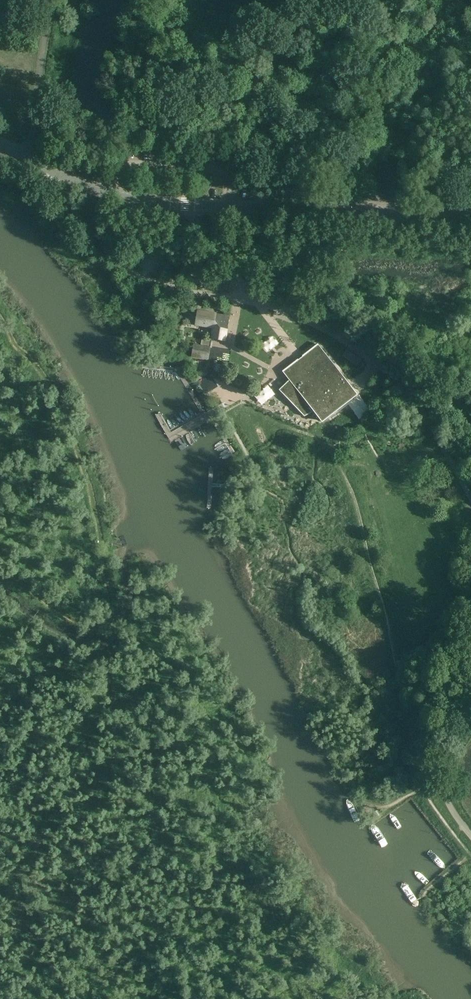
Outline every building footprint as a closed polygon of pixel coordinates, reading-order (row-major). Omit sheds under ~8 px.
[(226,329),(227,324),(229,315),(197,311),(195,324),(212,327),(226,329)] [(211,338),(225,340),(226,329),(212,327),(211,338)] [(209,347),(196,344),(193,356),(207,359),(209,347)] [(357,396),(339,372),(318,345),(283,372),(289,381),(279,390),(304,417),(313,412),(322,423),(357,396)] [(361,360),(347,349),(342,355),(357,366),(361,360)]
